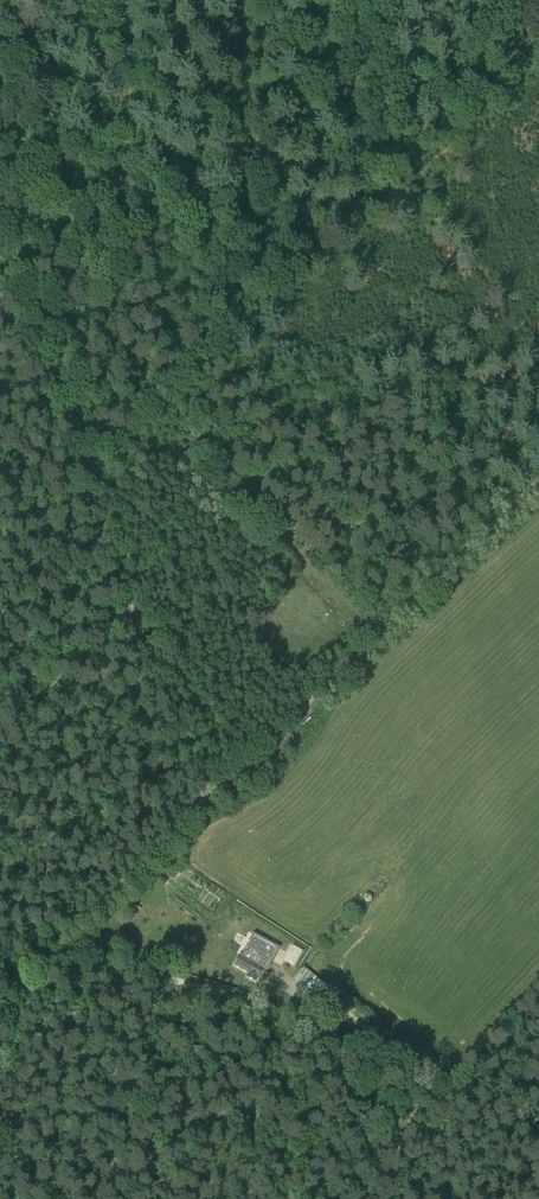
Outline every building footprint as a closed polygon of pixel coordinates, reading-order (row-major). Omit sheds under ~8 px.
[(282,759),(298,741),(290,734),(276,749),(280,752),(278,755),(282,759)] [(239,954),(233,965),(248,973),(246,976),(256,981),(270,954),(263,950),(266,946),(251,938),(241,955),(239,954)] [(327,986),(314,977),(305,988),(306,989),(317,998),(327,986)]
